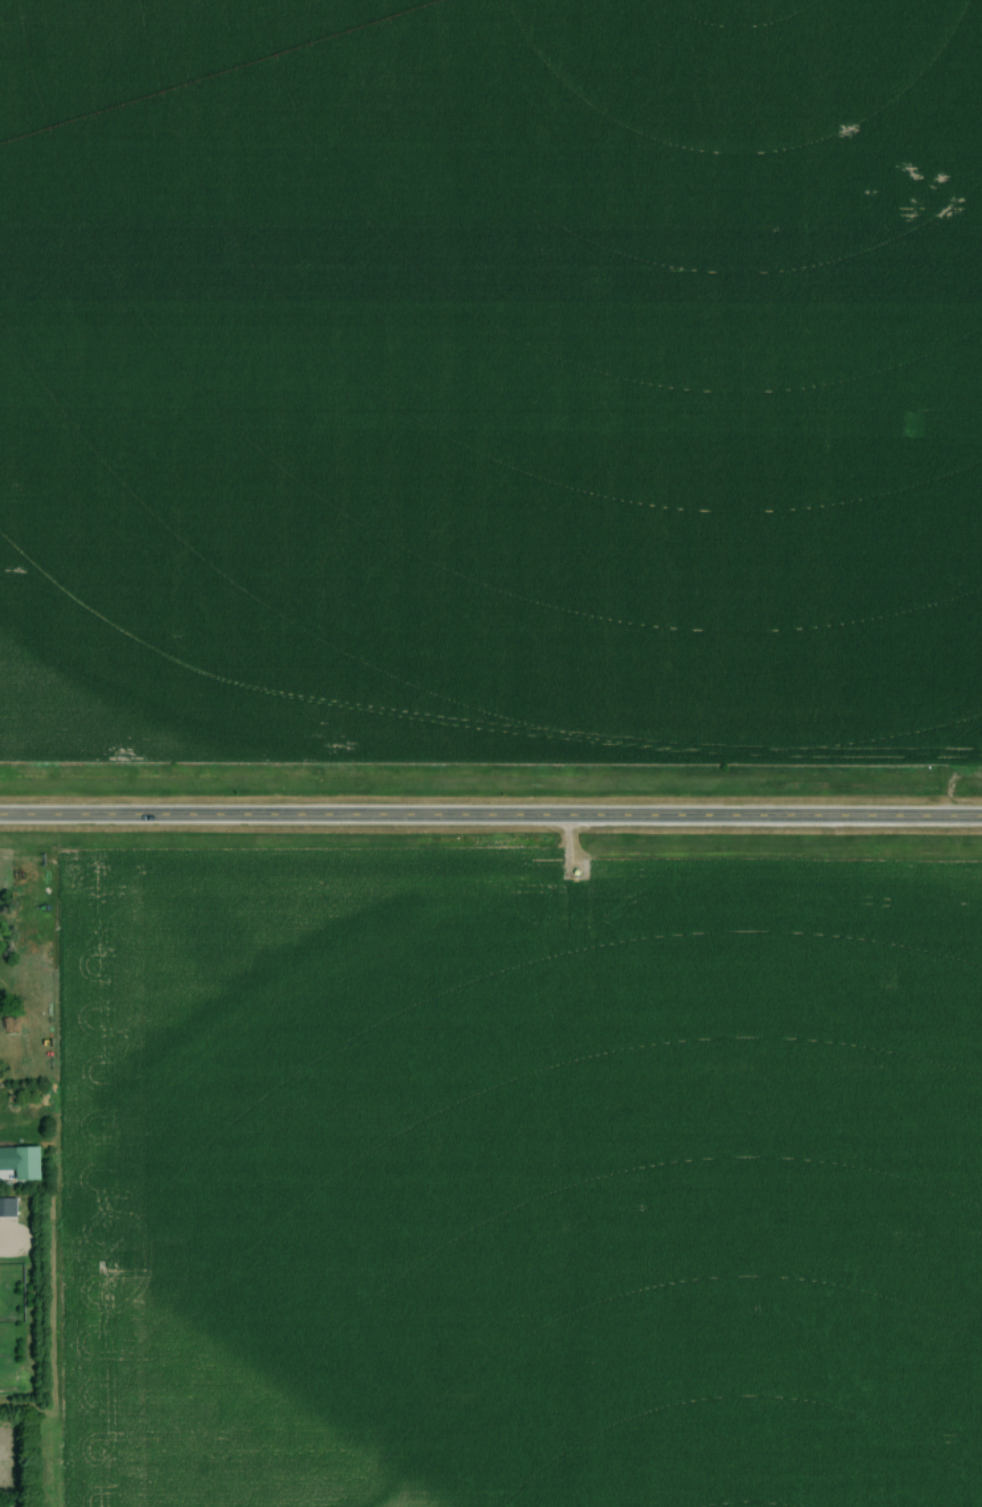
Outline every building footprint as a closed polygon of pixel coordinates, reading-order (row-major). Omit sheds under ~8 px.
[(39,1149),(14,1149),(14,1182),(39,1182),(39,1149)] [(16,1199),(0,1199),(0,1219),(16,1219),(16,1199)]
